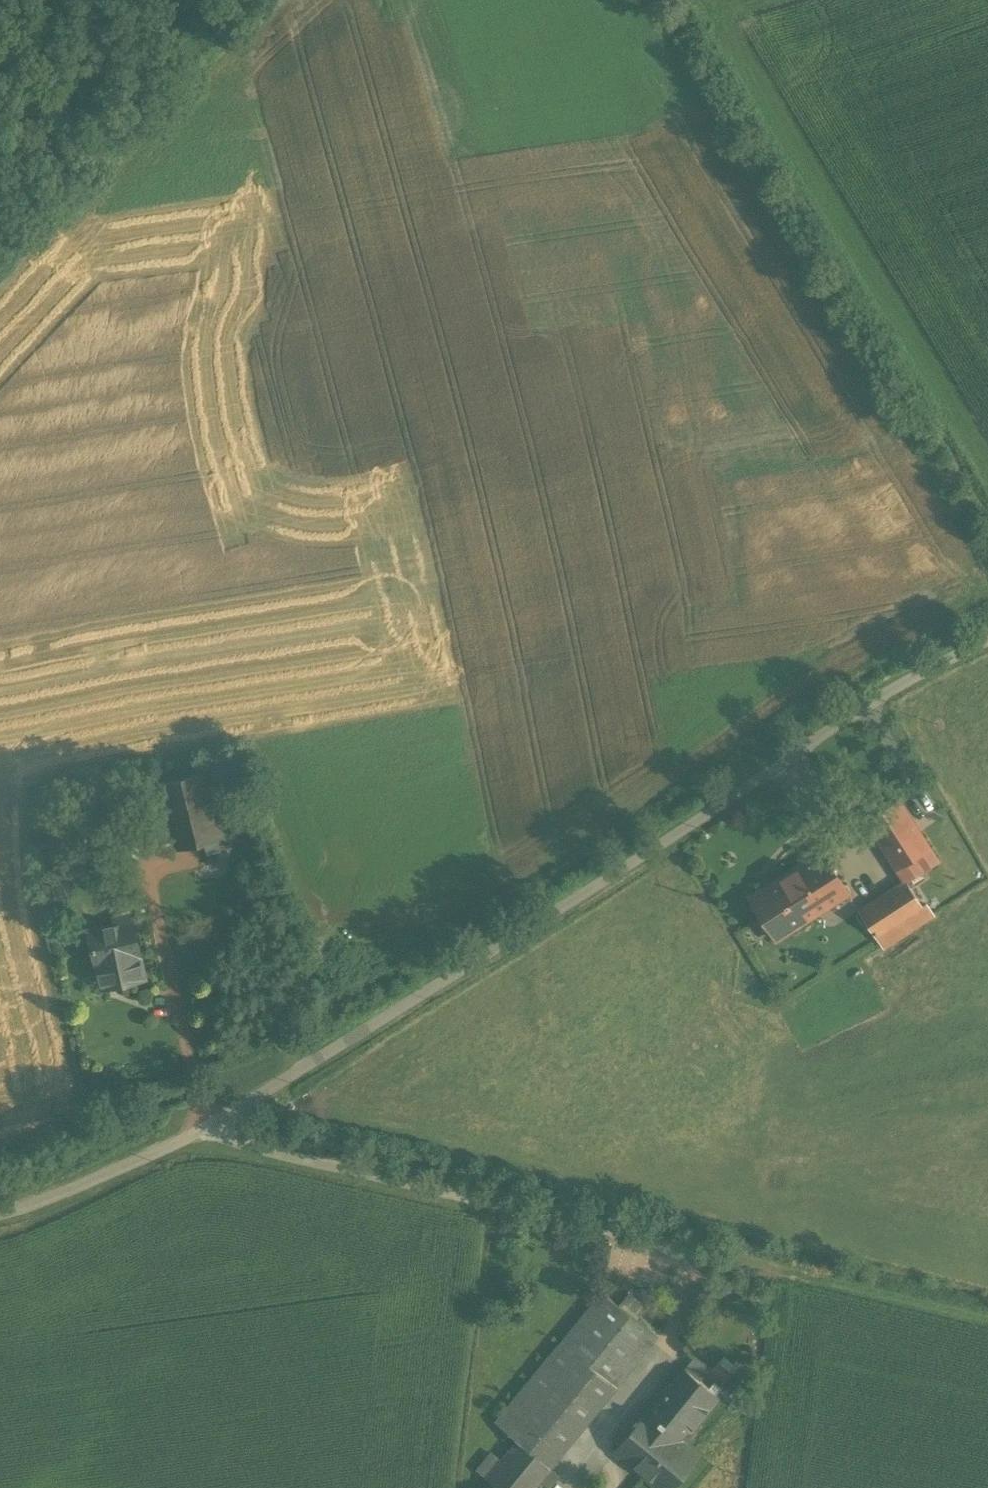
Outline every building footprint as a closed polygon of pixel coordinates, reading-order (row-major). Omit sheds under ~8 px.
[(204,771),(158,783),(175,849),(221,837),(204,771)] [(934,856),(900,802),(869,821),(903,875),(934,856)] [(822,851),(751,897),(777,937),(848,892),(822,851)] [(900,879),(857,910),(877,937),(919,906),(900,879)] [(133,919),(88,929),(96,963),(118,959),(140,954),(133,919)] [(140,954),(118,959),(123,981),(145,977),(140,954)] [(656,1336),(601,1291),(561,1340),(584,1359),(617,1386),(656,1336)] [(561,1340),(494,1421),(517,1440),(584,1359),(561,1340)] [(728,1355),(716,1365),(729,1380),(741,1369),(728,1355)] [(584,1359),(517,1440),(550,1467),(617,1386),(584,1359)] [(616,1451),(660,1487),(669,1487),(697,1454),(678,1438),(695,1418),(698,1421),(719,1396),(684,1368),(616,1451)] [(487,1478),(499,1487),(533,1487),(550,1467),(517,1440),(502,1459),(487,1478)] [(475,1469),(487,1478),(502,1459),(490,1450),(475,1469)]
